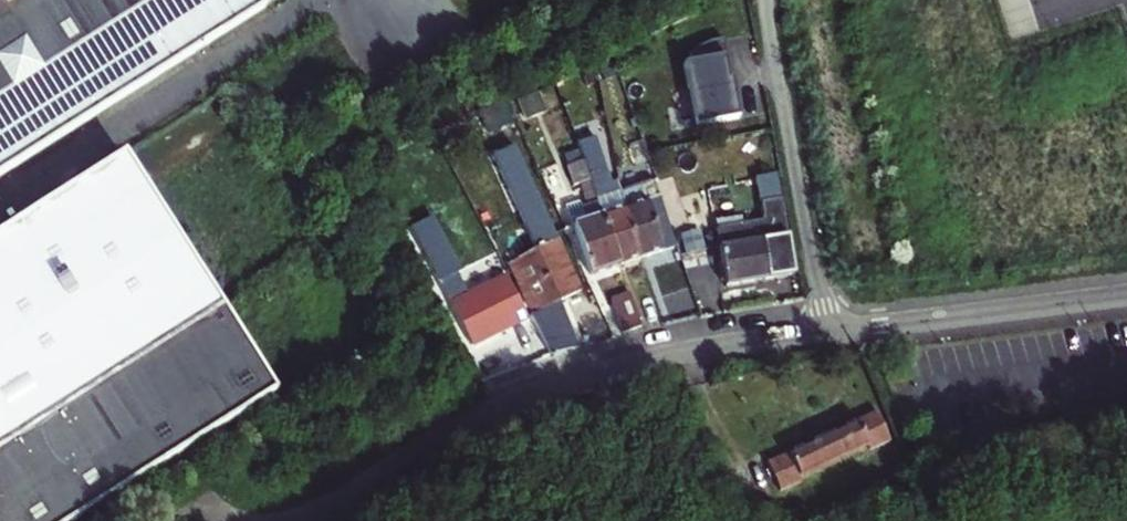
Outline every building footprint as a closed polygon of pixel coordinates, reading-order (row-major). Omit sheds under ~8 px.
[(256,12),(248,0),(0,0),(0,168),(256,12)] [(727,78),(719,43),(706,46),(688,55),(690,67),(679,69),(693,130),(736,121),(727,78)] [(762,111),(755,63),(737,66),(745,114),(762,111)] [(530,92),(514,98),(520,116),(537,110),(530,92)] [(0,224),(0,520),(72,520),(257,397),(111,158),(0,224)] [(633,259),(616,211),(613,195),(600,200),(591,174),(580,177),(611,267),(622,263),(633,259)] [(599,271),(611,267),(580,177),(568,182),(582,222),(566,228),(583,276),(599,271)] [(653,252),(667,247),(647,184),(613,195),(616,211),(633,259),(653,252)] [(750,284),(787,276),(771,199),(752,203),(756,221),(710,231),(722,289),(750,284)] [(504,267),(519,258),(510,240),(506,241),(493,219),(476,228),(489,251),(494,248),(504,267)] [(494,276),(474,242),(459,251),(479,285),(494,276)] [(553,305),(574,293),(546,243),(519,258),(504,267),(532,316),(553,305)] [(446,288),(463,279),(450,255),(421,272),(444,313),(448,310),(471,350),(494,338),(520,323),(497,283),(456,305),(446,288)] [(615,342),(636,336),(623,299),(603,307),(615,342)] [(514,371),(550,360),(539,340),(507,352),(514,371)] [(791,447),(784,451),(790,466),(798,463),(802,471),(873,439),(870,434),(887,426),(880,408),(862,415),(819,434),(791,447)]
